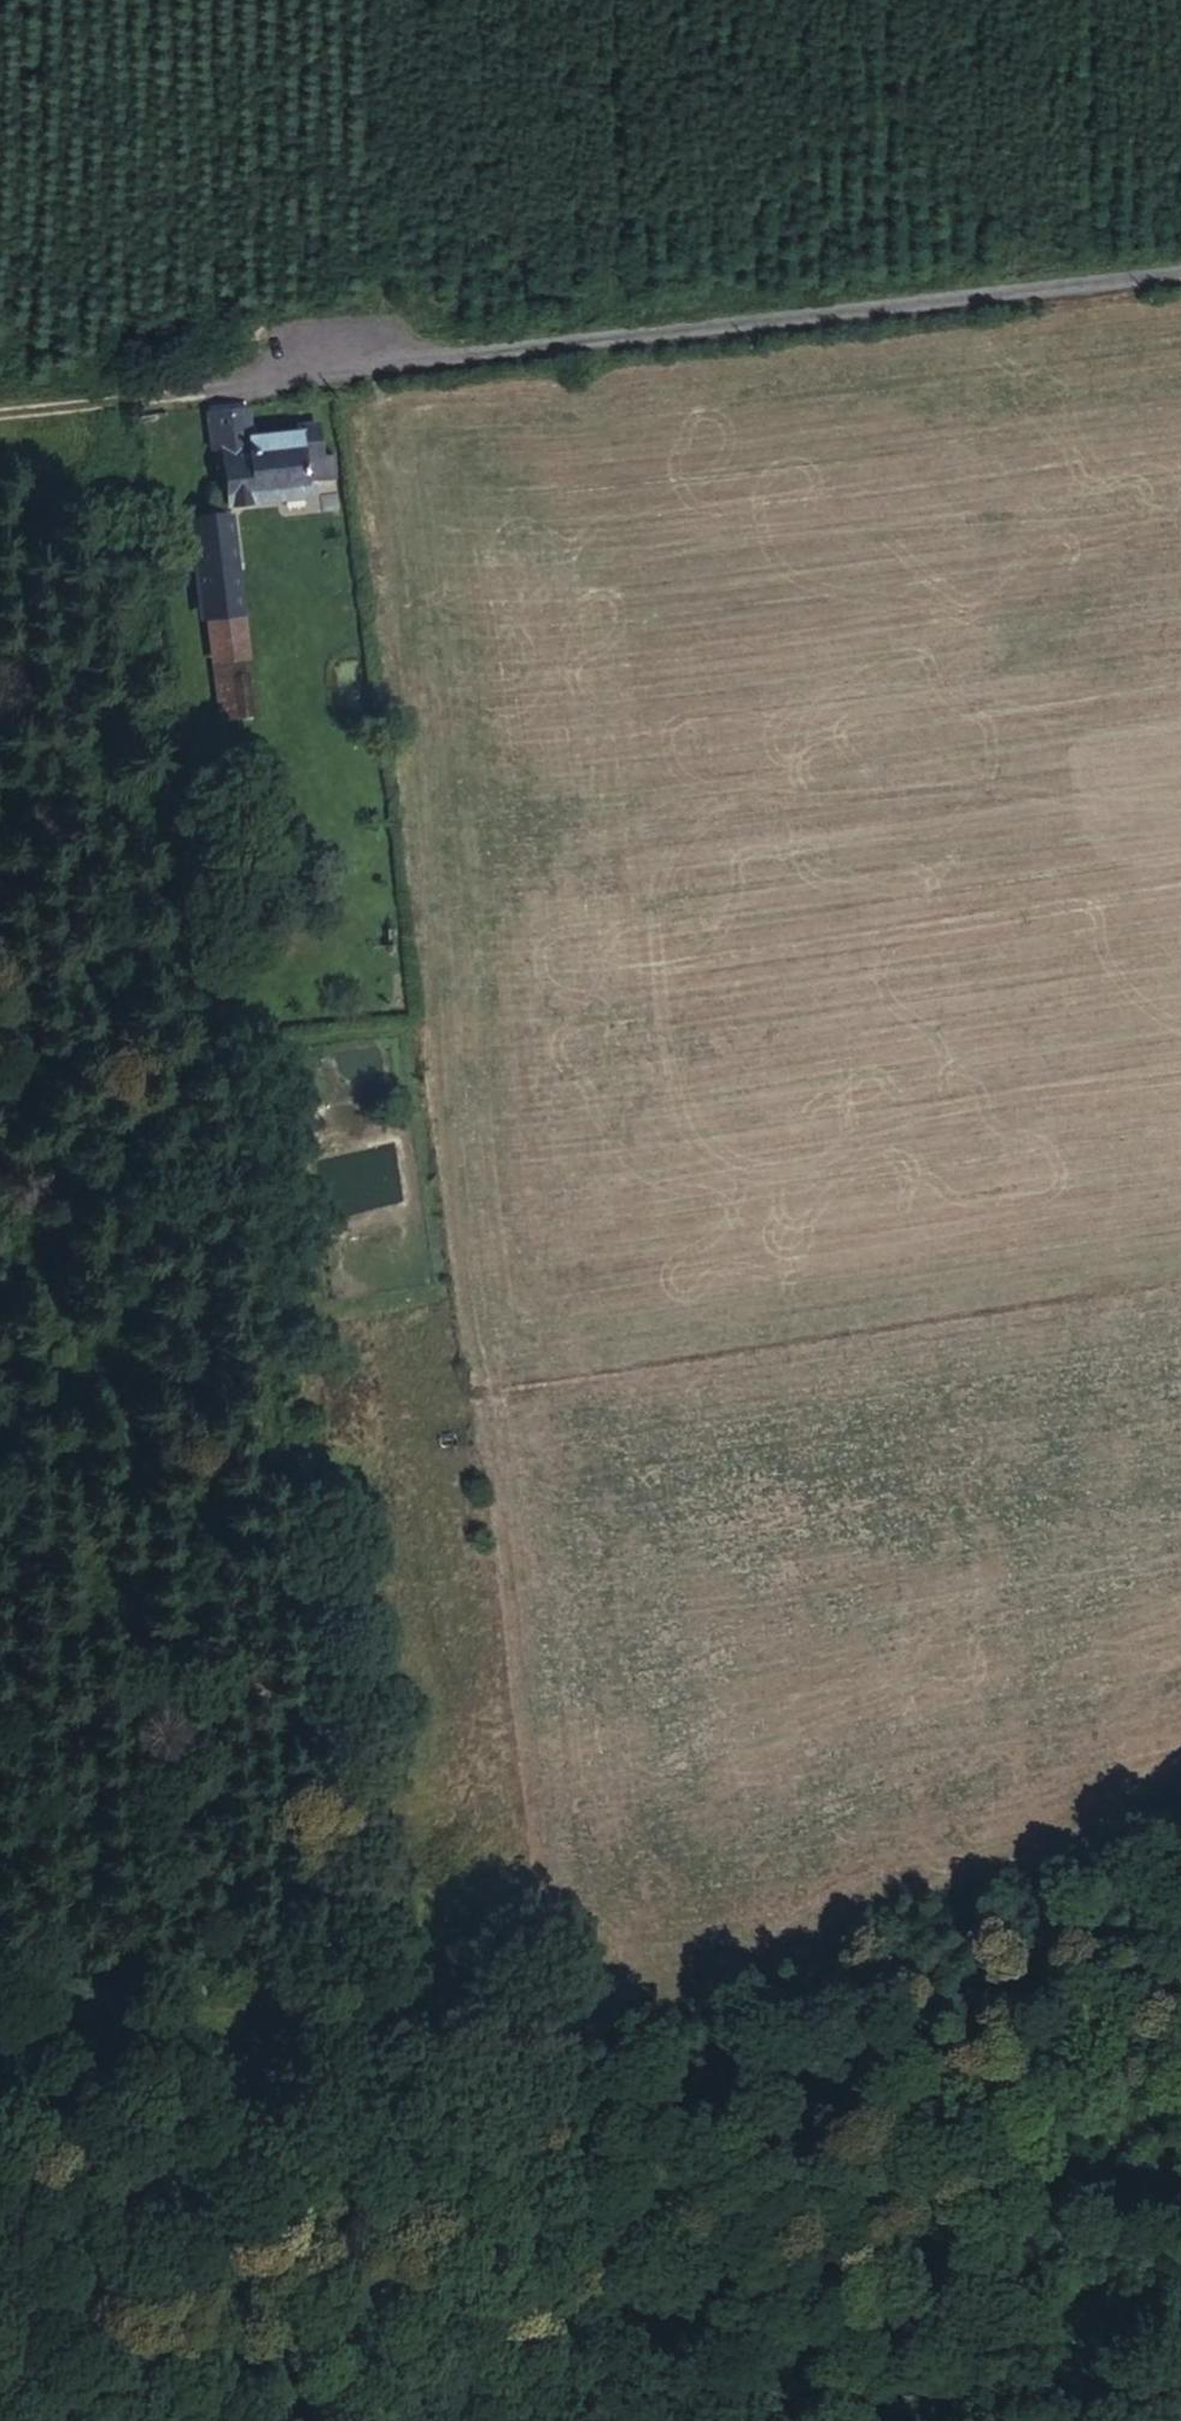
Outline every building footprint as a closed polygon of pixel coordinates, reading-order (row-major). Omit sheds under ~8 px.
[(255,498),(252,459),(194,462),(196,502),(255,498)] [(209,578),(203,545),(172,545),(174,579),(209,578)] [(216,681),(213,644),(184,644),(188,683),(216,681)]
